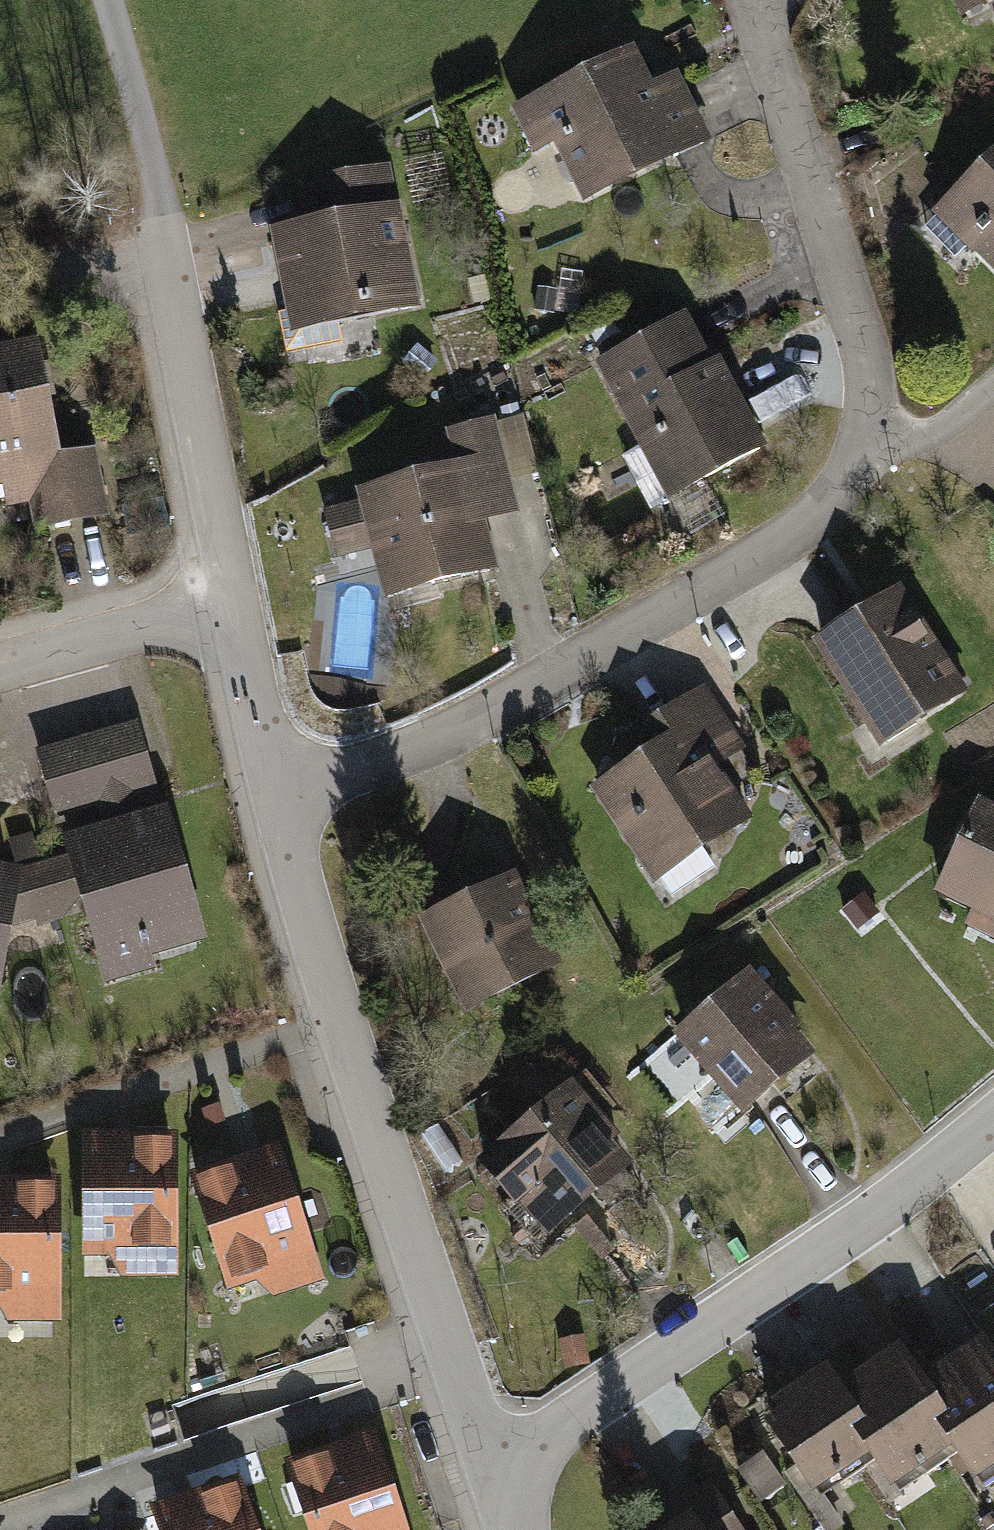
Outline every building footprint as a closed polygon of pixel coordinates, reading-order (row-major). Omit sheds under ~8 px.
[(956,15),(988,0),(949,0),(956,15)] [(633,43),(508,104),(531,150),(550,141),(578,199),(707,136),(674,68),(650,80),(633,43)] [(921,221),(956,256),(966,247),(993,275),(993,149),(921,221)] [(266,224),(287,333),(419,307),(390,159),(297,178),(305,217),(266,224)] [(589,358),(664,497),(766,442),(727,370),(718,354),(707,360),(679,309),(589,358)] [(60,470),(36,355),(0,362),(0,482),(60,470)] [(451,460),(353,485),(356,497),(319,506),(331,553),(366,545),(379,594),(495,565),(485,526),(483,517),(513,510),(504,476),(530,469),(515,409),(442,427),(451,460)] [(3,524),(32,518),(38,543),(119,526),(105,460),(60,470),(0,482),(0,512),(3,524)] [(861,603),(810,636),(877,740),(964,685),(897,580),(861,603)] [(652,747),(587,789),(662,902),(714,868),(700,846),(749,814),(731,788),(753,773),(745,761),(738,751),(745,747),(704,685),(639,728),(652,747)] [(89,799),(96,822),(138,809),(131,785),(150,779),(132,717),(30,748),(48,811),(89,799)] [(976,795),(932,891),(969,907),(962,922),(993,937),(993,803),(976,795)] [(161,802),(138,809),(96,822),(54,834),(60,852),(74,901),(99,982),(158,964),(153,949),(200,934),(161,802)] [(17,863),(7,919),(74,901),(60,852),(40,857),(31,821),(8,827),(17,863)] [(17,863),(0,860),(0,960),(7,919),(17,863)] [(505,871),(415,914),(461,1009),(559,961),(513,867),(505,871)] [(748,965),(668,1033),(738,1115),(812,1051),(783,1018),(789,1013),(748,965)] [(571,1075),(478,1155),(544,1233),(631,1159),(613,1138),(620,1131),(571,1075)] [(172,1274),(174,1131),(115,1130),(80,1129),(79,1256),(106,1256),(117,1273),(172,1274)] [(321,1277),(278,1142),(242,1153),(187,1171),(226,1290),(253,1281),(269,1294),(321,1277)] [(57,1175),(0,1175),(0,1314),(3,1319),(58,1319),(57,1175)] [(892,1312),(916,1347),(934,1334),(911,1300),(892,1312)] [(982,1332),(926,1368),(918,1373),(960,1440),(980,1471),(993,1462),(993,1351),(982,1332)] [(582,1334),(558,1339),(563,1368),(588,1363),(582,1334)] [(918,1373),(897,1341),(846,1374),(835,1381),(880,1450),(898,1479),(960,1440),(918,1373)] [(823,1361),(756,1404),(781,1443),(812,1493),(880,1450),(835,1381),(823,1361)] [(371,1429),(340,1440),(282,1459),(306,1529),(405,1529),(371,1429)] [(735,1469),(759,1504),(787,1486),(763,1450),(735,1469)] [(236,1474),(213,1482),(147,1504),(155,1529),(255,1529),(236,1474)] [(707,1477),(680,1495),(689,1508),(656,1529),(743,1529),(707,1477)]
